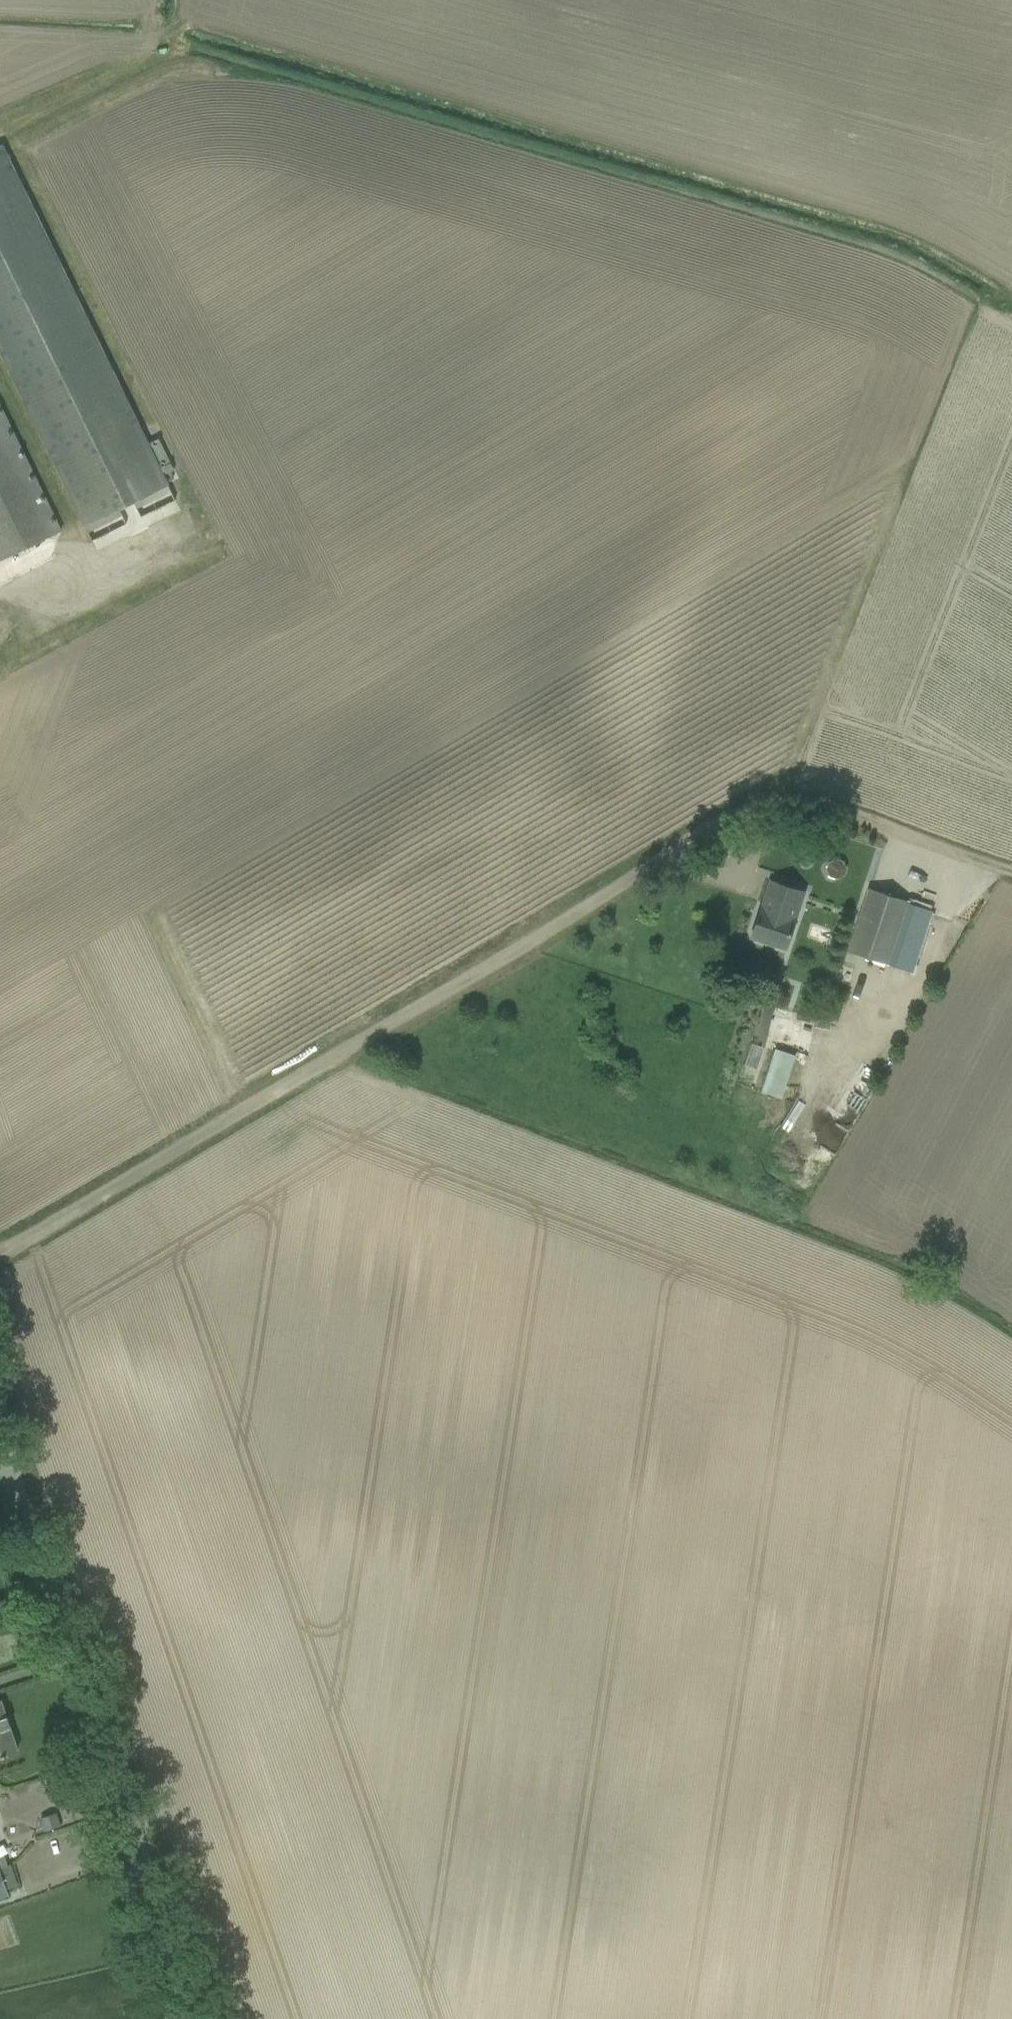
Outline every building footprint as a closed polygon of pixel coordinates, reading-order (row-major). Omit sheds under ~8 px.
[(0,146),(0,354),(84,526),(85,526),(88,532),(92,540),(126,524),(122,515),(119,509),(133,502),(137,508),(141,517),(175,500),(171,492),(167,485),(169,485),(3,144),(0,146)] [(63,530),(0,401),(0,561),(63,530)] [(828,861),(826,869),(830,876),(837,879),(844,875),(847,867),(843,860),(836,858),(828,861)] [(761,906),(751,937),(786,948),(796,918),(805,891),(794,888),(771,880),(762,907),(761,906)] [(849,951),(887,964),(908,900),(870,887),(849,951)] [(784,1097),(798,1053),(775,1046),(761,1090),(784,1097)] [(18,1750),(1,1699),(0,1699),(0,1756),(18,1750)] [(57,1812),(43,1817),(48,1828),(48,1830),(61,1825),(61,1824),(57,1812)] [(9,1894),(0,1867),(0,1897),(9,1894)]
